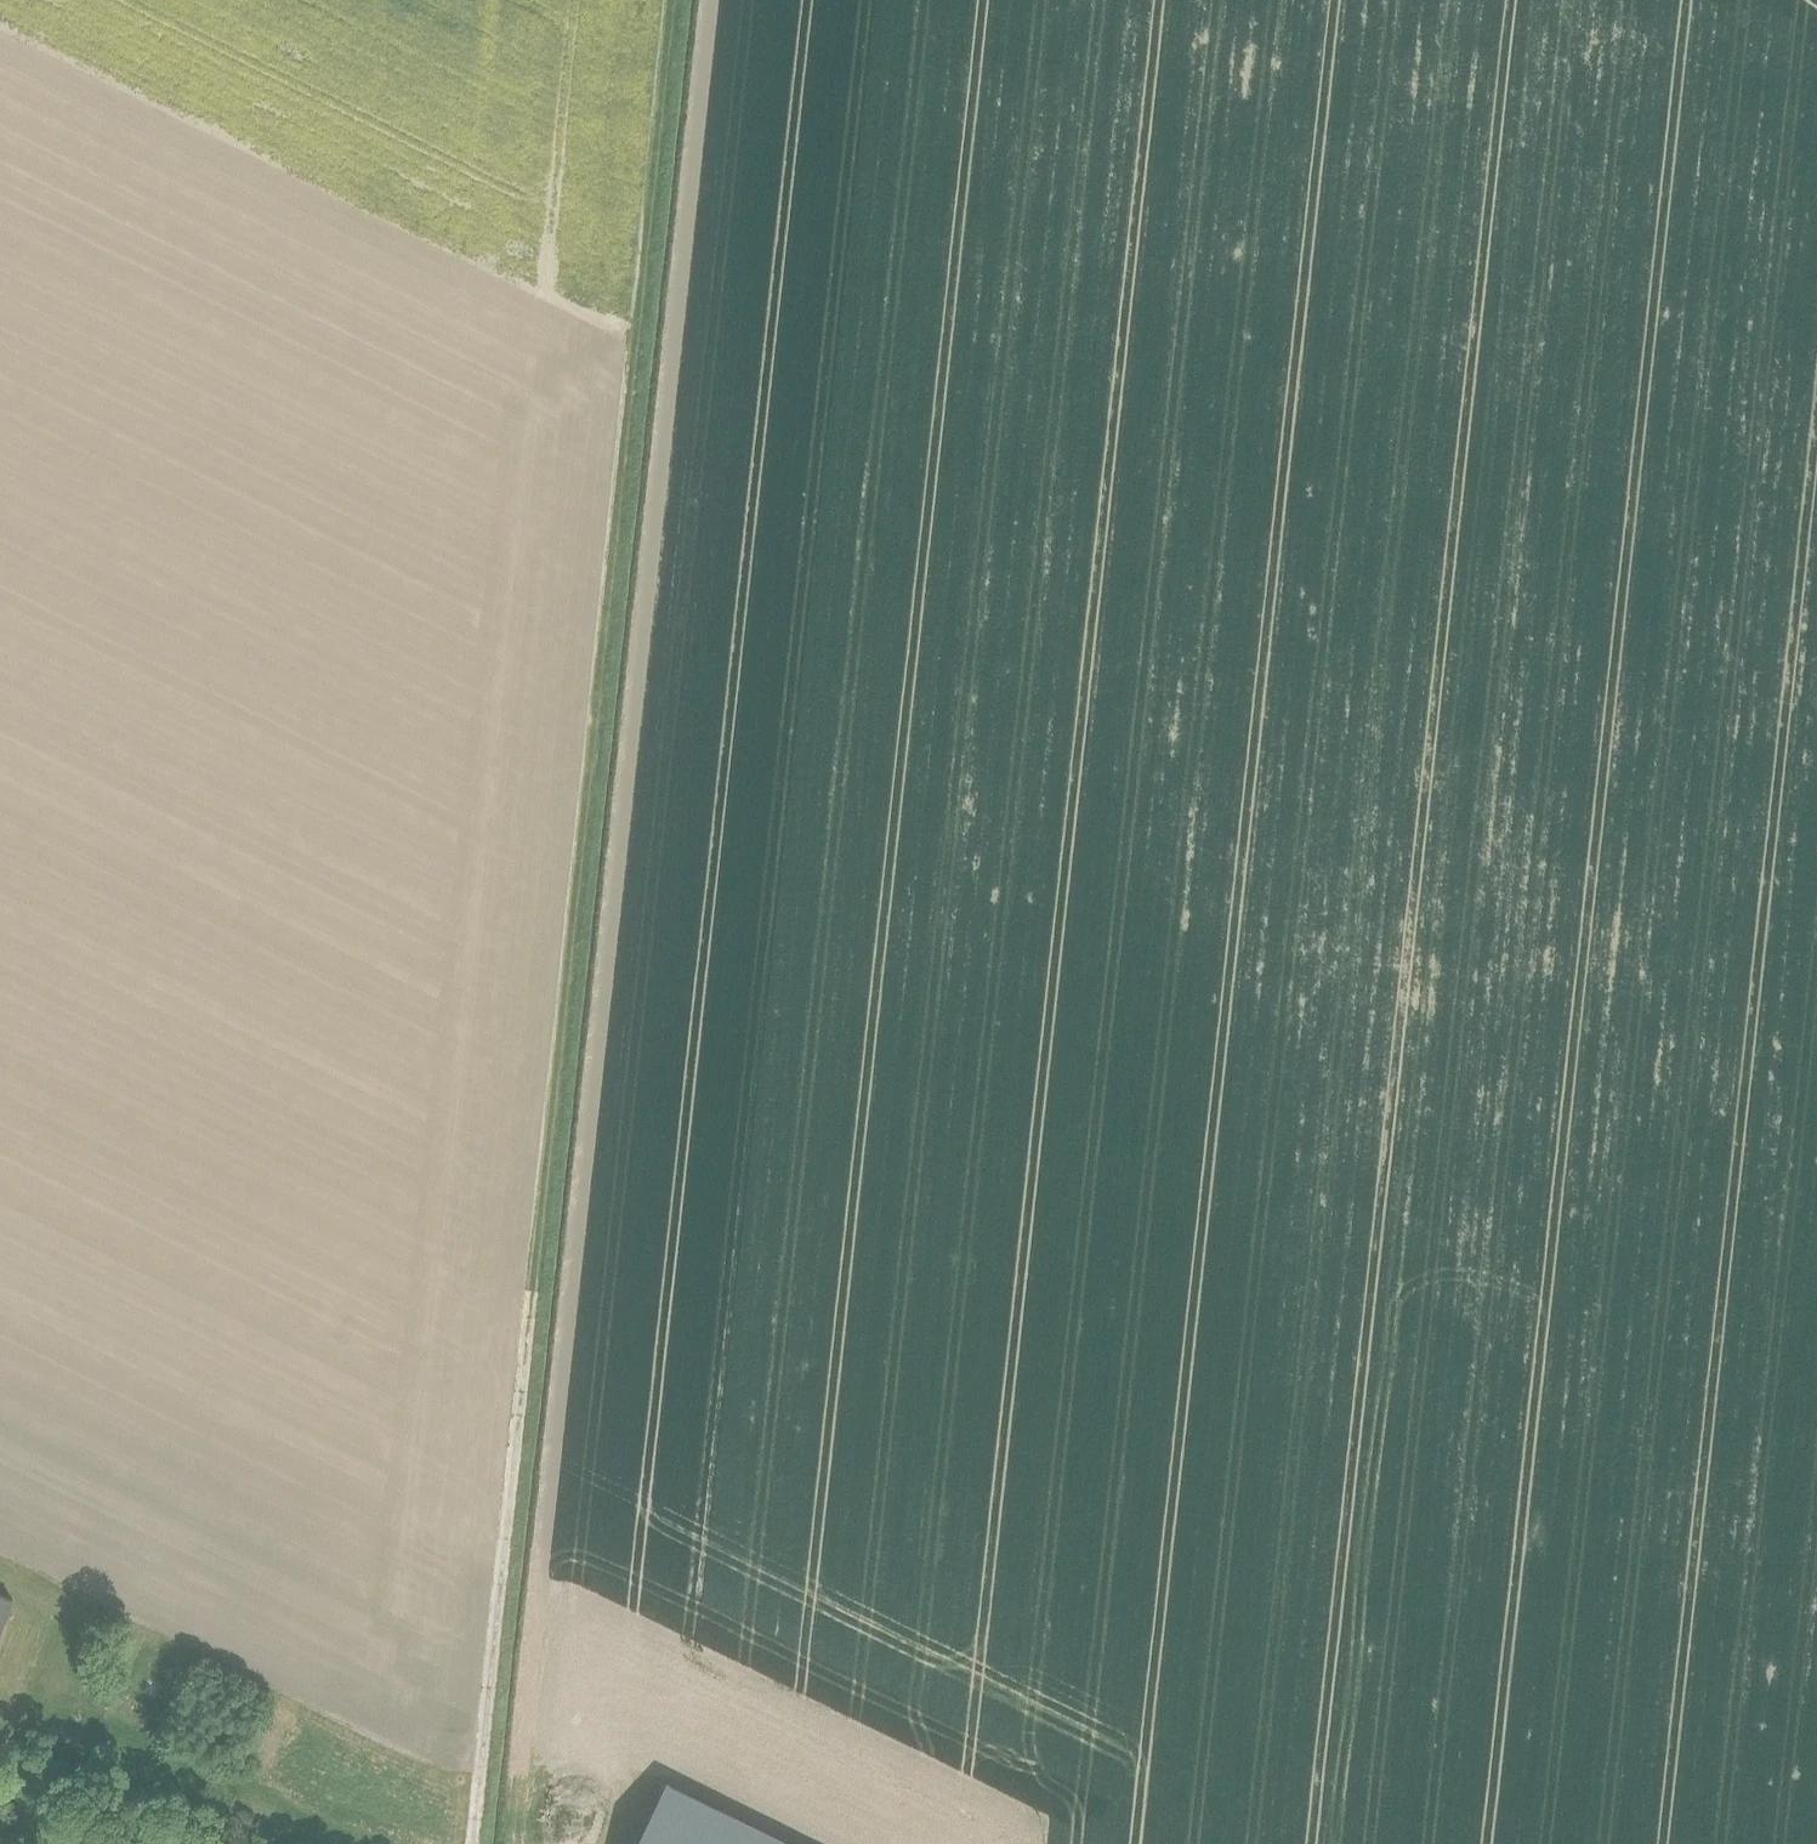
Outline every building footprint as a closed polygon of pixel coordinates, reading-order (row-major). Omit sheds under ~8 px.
[(58,1632),(11,1614),(18,1598),(0,1591),(0,1674),(36,1688),(58,1632)] [(651,1843),(776,1843),(675,1795),(651,1843)]
